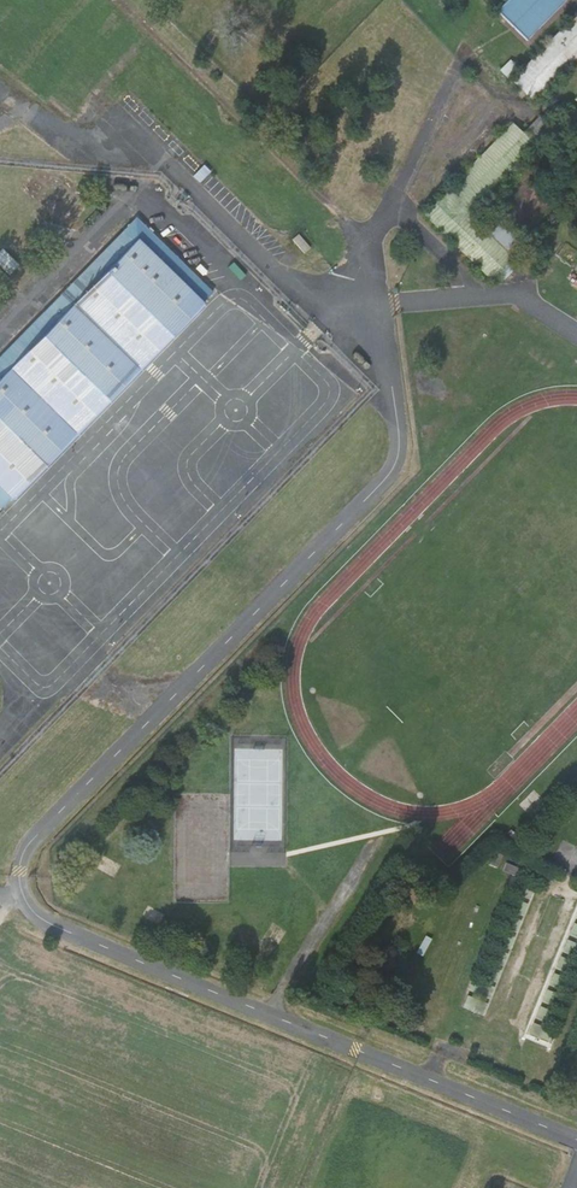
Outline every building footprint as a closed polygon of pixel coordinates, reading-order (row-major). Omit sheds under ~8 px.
[(500,13),(530,42),(571,0),(513,0),(500,13)] [(514,80),(537,104),(576,64),(576,18),(514,80)] [(426,217),(458,247),(495,282),(515,261),(472,219),(537,150),(512,126),(426,217)] [(0,361),(0,510),(3,513),(218,299),(140,221),(0,361)] [(0,254),(0,265),(11,277),(22,267),(5,249),(0,254)]
